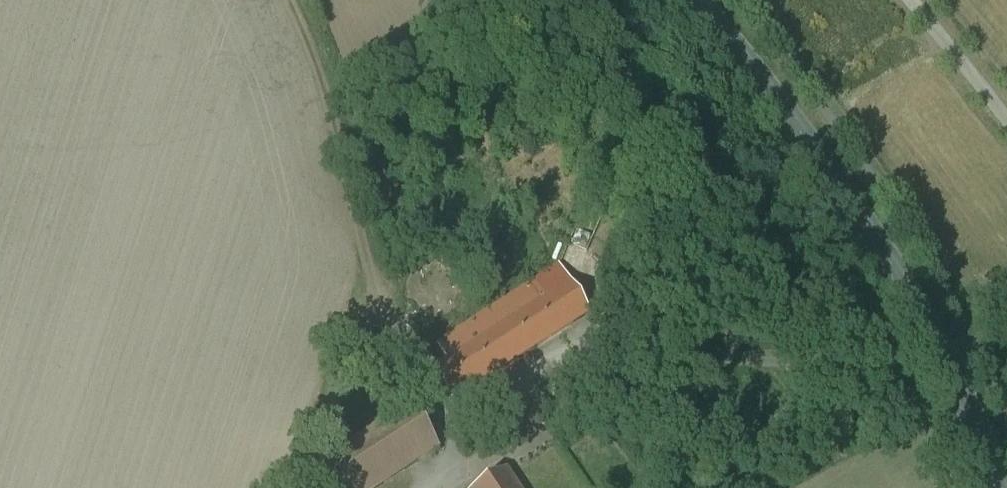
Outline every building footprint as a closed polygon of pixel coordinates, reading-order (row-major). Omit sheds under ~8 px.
[(431,262),(421,263),(412,267),(404,275),(400,284),(399,293),(404,304),(413,312),(424,316),(436,315),(446,310),(454,301),(458,290),(456,280),(450,271),(441,265),(431,262)] [(486,312),(437,343),(448,361),(433,371),(452,401),(590,313),(559,265),(486,312)] [(311,470),(322,487),(376,487),(439,447),(411,405),(311,470)] [(507,470),(479,487),(520,487),(507,470)]
